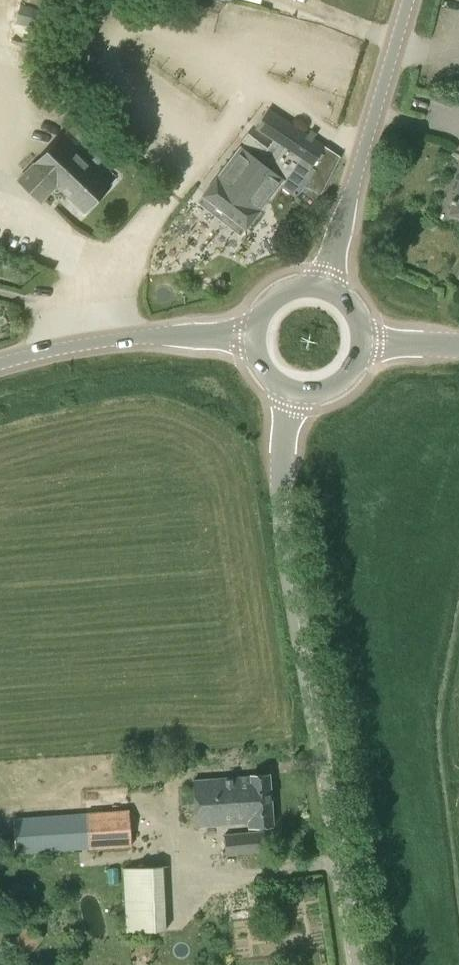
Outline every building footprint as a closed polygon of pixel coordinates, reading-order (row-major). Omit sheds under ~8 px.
[(321,192),(339,157),(269,109),(255,127),(273,140),(267,148),(247,134),(240,143),(243,145),(203,194),(245,227),(282,177),(284,178),(288,173),(301,183),(321,192)] [(80,115),(67,129),(75,136),(88,123),(80,115)] [(85,212),(111,185),(60,136),(18,179),(42,199),(56,184),(85,212)] [(449,212),(458,215),(458,181),(449,212)] [(245,776),(248,821),(249,827),(272,825),(268,774),(245,776)] [(248,821),(245,776),(193,780),(197,825),(248,821)] [(132,846),(129,809),(102,811),(87,812),(87,813),(14,818),(16,851),(16,852),(16,853),(89,848),(89,849),(132,846)] [(267,851),(265,829),(225,834),(227,856),(267,851)] [(125,869),(128,934),(167,931),(163,866),(125,869)]
